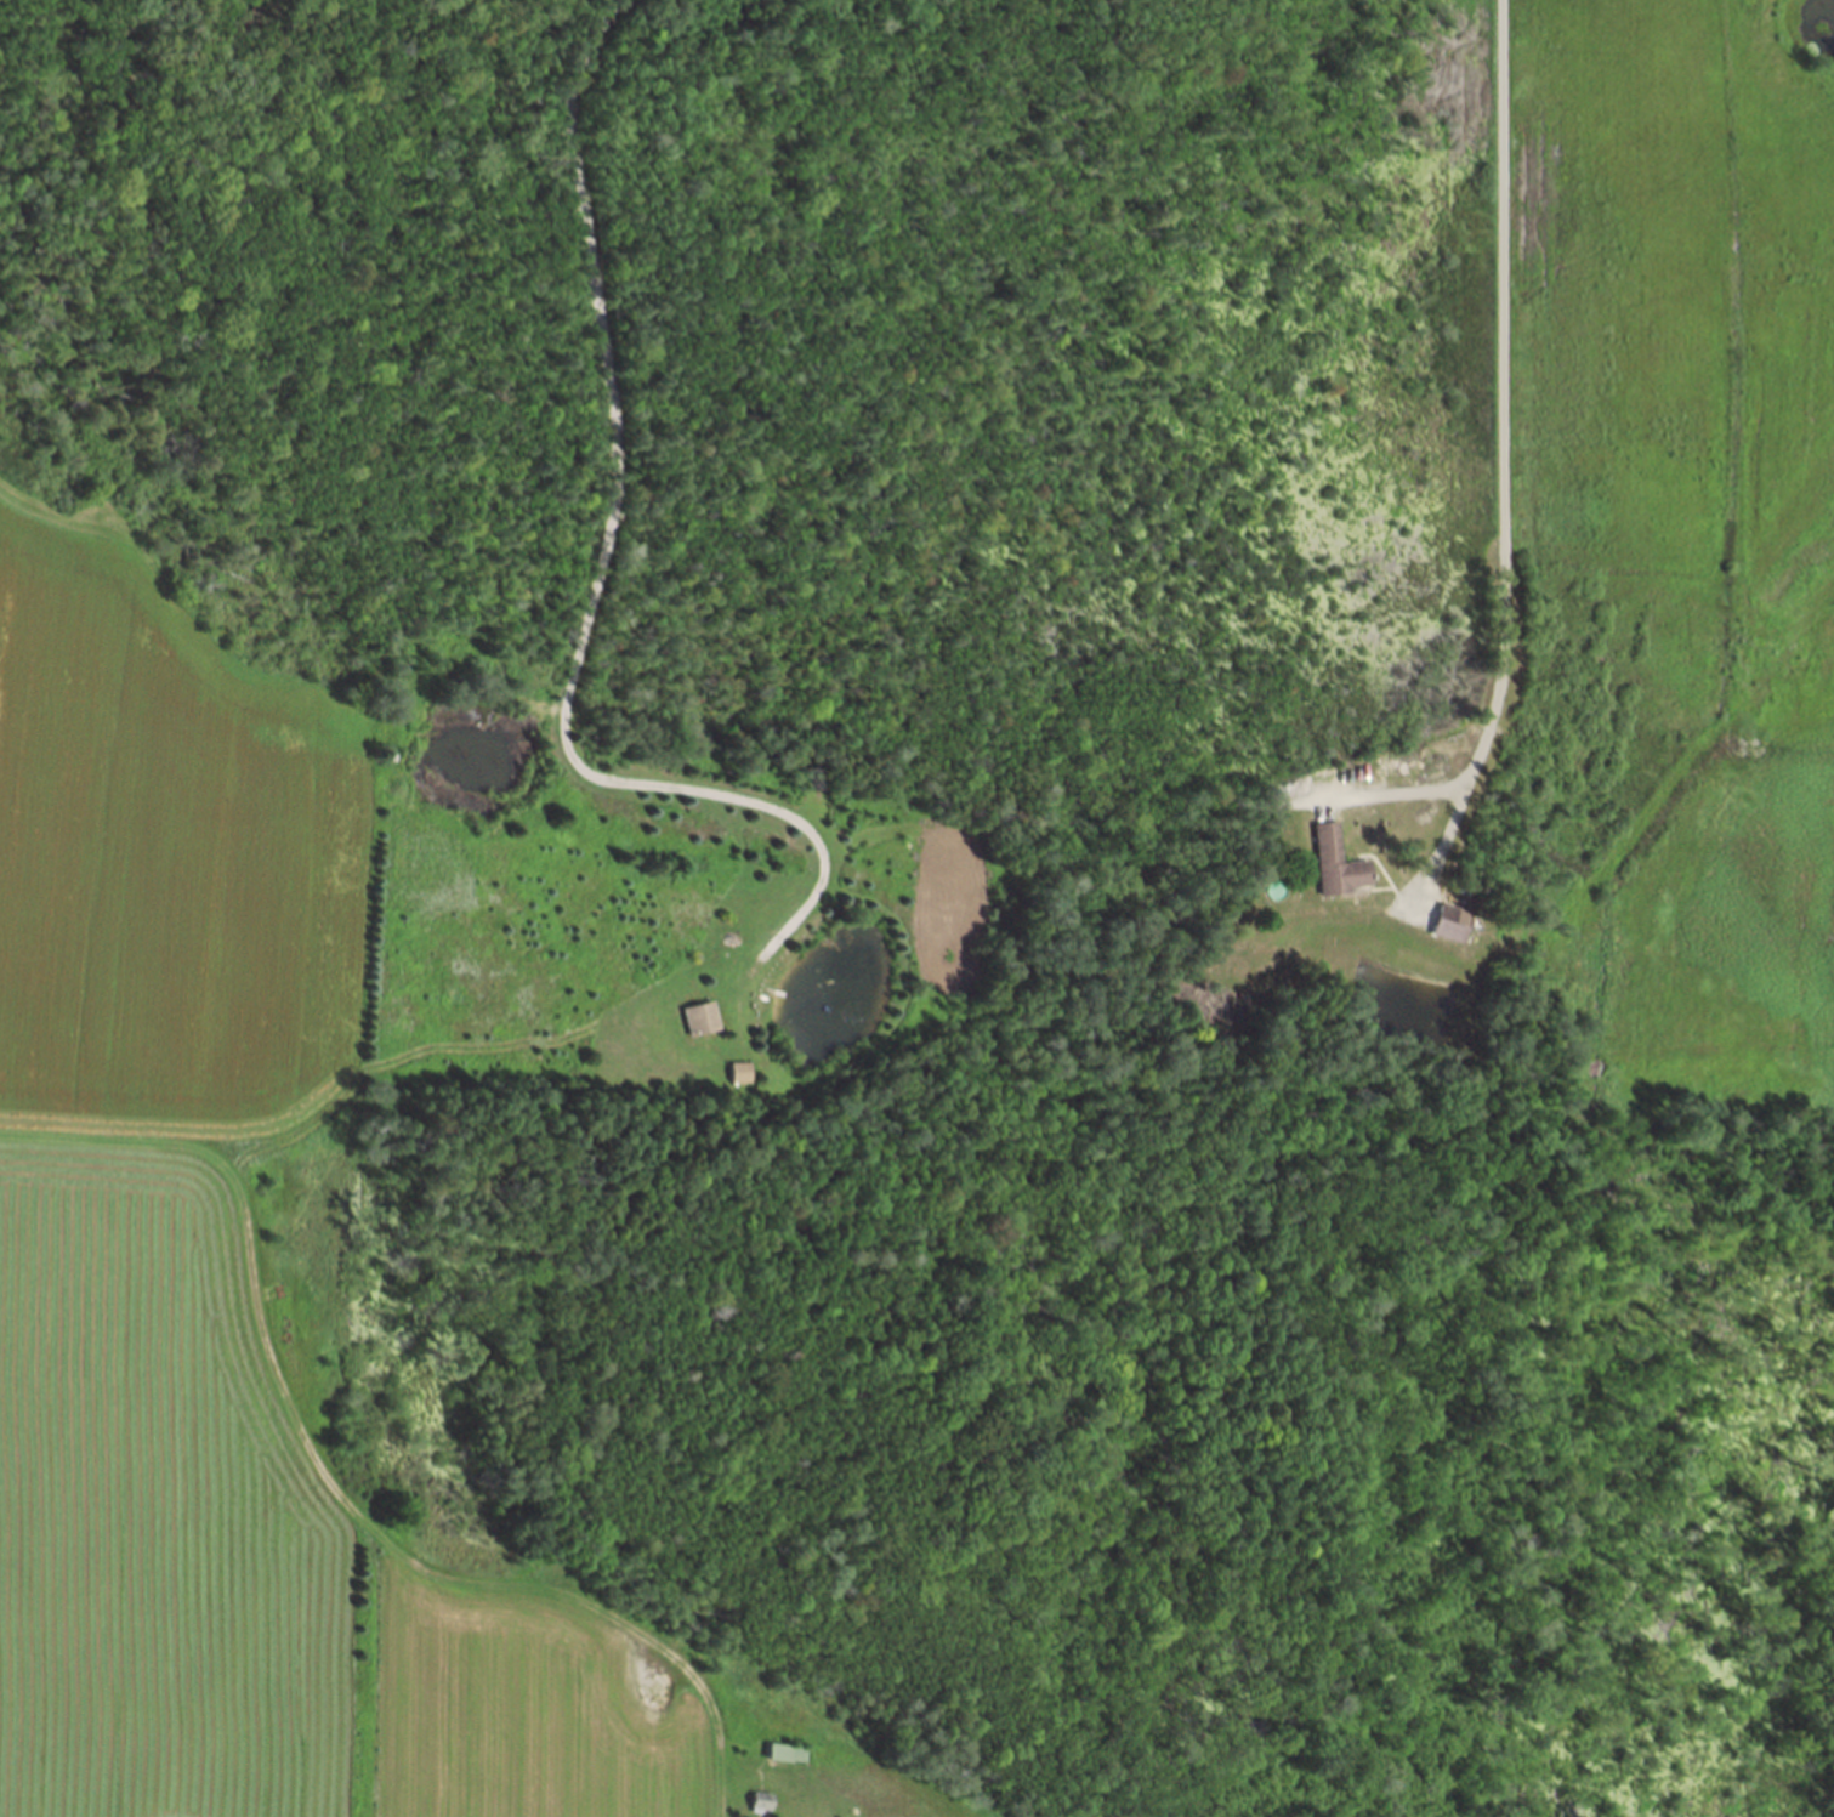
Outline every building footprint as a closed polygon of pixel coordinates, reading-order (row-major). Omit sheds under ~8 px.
[(1334,822),(1309,825),(1317,895),(1367,890),(1364,863),(1338,866),(1334,822)] [(1457,943),(1464,911),(1434,904),(1427,937),(1457,943)] [(711,1003),(680,1008),(684,1036),(715,1032),(711,1003)] [(727,1084),(747,1083),(746,1064),(726,1065),(727,1084)] [(766,1813),(768,1795),(748,1794),(747,1812),(766,1813)]
